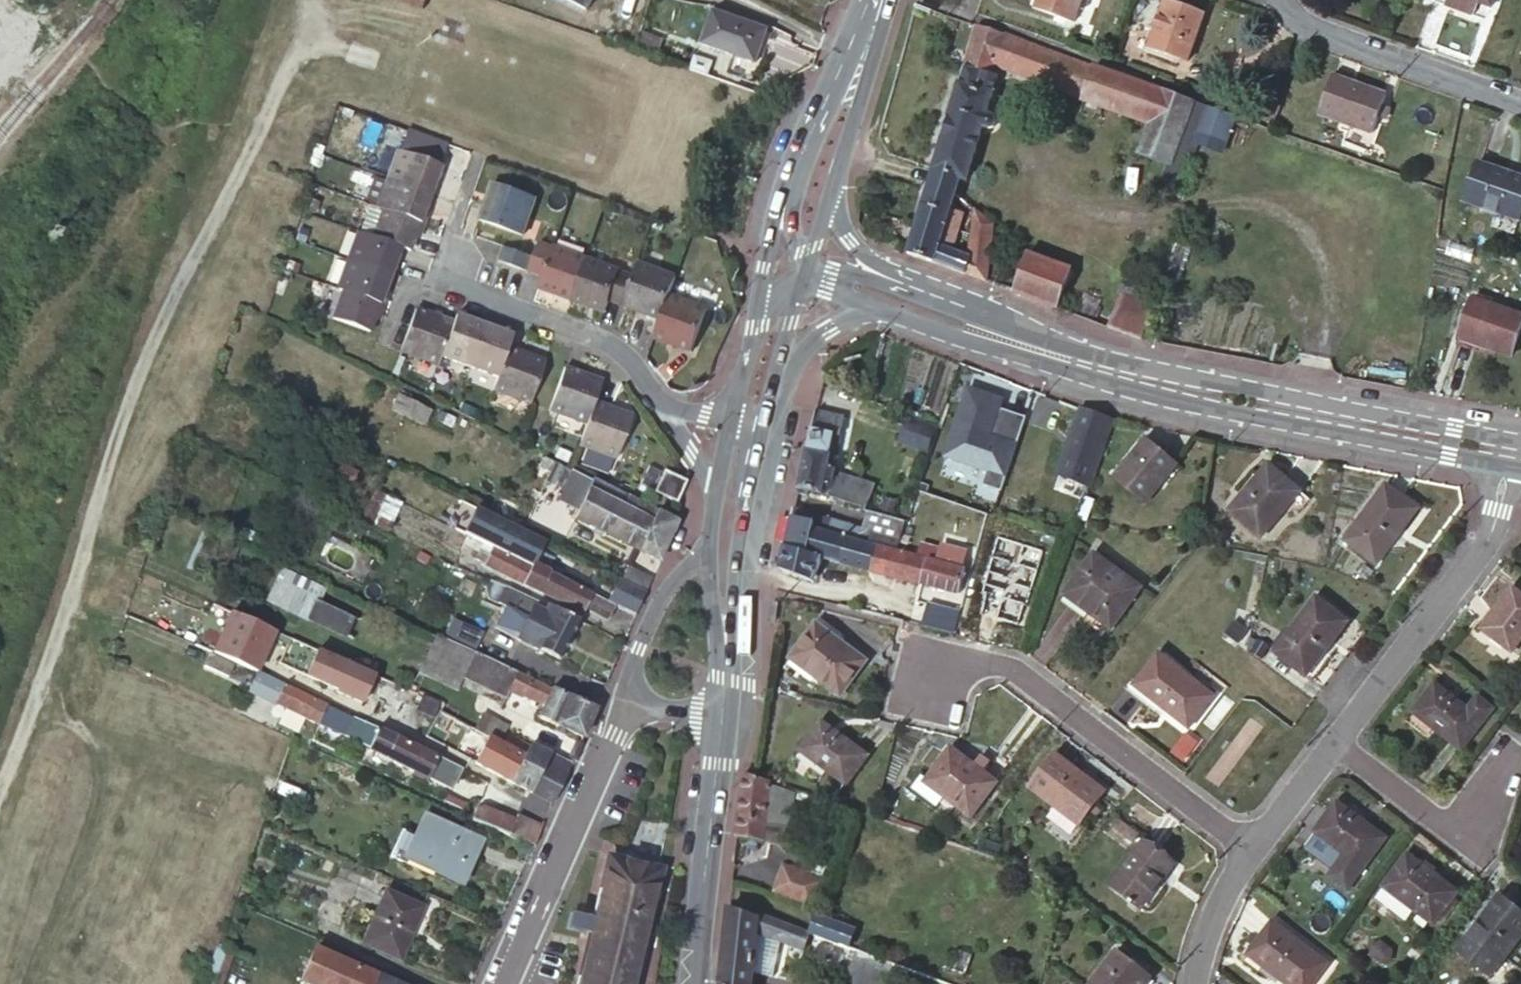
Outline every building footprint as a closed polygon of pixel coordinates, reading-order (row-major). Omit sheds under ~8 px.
[(1076,0),(1032,0),(1070,15),(1076,0)] [(1177,0),(1162,0),(1146,40),(1184,55),(1202,9),(1177,0)] [(765,23),(712,3),(702,34),(754,53),(765,23)] [(1001,29),(976,21),(964,60),(990,68),(993,59),(1001,29)] [(639,29),(635,42),(657,50),(661,36),(639,29)] [(1198,131),(1208,103),(1001,29),(993,59),(1082,91),(1081,96),(1146,119),(1135,149),(1165,160),(1157,184),(1176,190),(1198,131)] [(752,81),(756,65),(730,59),(726,75),(752,81)] [(996,70),(990,68),(964,60),(933,167),(959,174),(966,176),(982,122),(993,125),(996,126),(999,126),(1001,125),(1003,123),(1004,121),(1005,118),(1005,115),(1003,112),(999,110),(986,107),(996,70)] [(1383,92),(1331,73),(1318,111),(1370,129),(1383,92)] [(1222,139),(1232,112),(1208,103),(1198,131),(1222,139)] [(400,151),(390,178),(432,193),(441,165),(440,164),(448,142),(410,129),(402,152),(400,151)] [(1476,159),(1462,199),(1515,218),(1520,200),(1520,176),(1476,159)] [(959,174),(933,167),(929,181),(934,183),(955,188),(959,174)] [(381,207),(389,182),(375,178),(367,203),(381,207)] [(432,193),(390,178),(389,182),(381,207),(385,210),(422,222),(432,193)] [(929,181),(910,248),(922,252),(936,256),(941,239),(955,188),(934,183),(929,181)] [(541,198),(501,185),(489,222),(528,235),(541,198)] [(941,239),(936,256),(985,275),(994,218),(976,204),(968,247),(941,239)] [(412,251),(422,222),(385,210),(375,239),(403,248),(412,251)] [(403,248),(375,239),(361,234),(352,262),(394,276),(403,248)] [(537,258),(532,272),(546,278),(544,287),(576,299),(590,257),(556,246),(543,242),(537,258)] [(537,258),(506,248),(501,262),(517,267),(532,272),(537,258)] [(1025,248),(1010,285),(1056,303),(1070,265),(1025,248)] [(343,289),(352,262),(338,257),(329,284),(343,289)] [(590,257),(576,299),(606,309),(609,299),(620,303),(631,272),(590,257)] [(635,259),(631,272),(620,303),(659,315),(668,289),(674,272),(635,259)] [(343,289),(342,292),(347,293),(384,306),(394,276),(352,262),(343,289)] [(668,289),(659,315),(654,331),(689,342),(703,301),(668,289)] [(1107,324),(1138,336),(1150,304),(1147,302),(1119,292),(1107,324)] [(374,335),(384,306),(347,293),(336,323),(374,335)] [(1502,350),(1516,312),(1463,293),(1449,331),(1502,350)] [(405,355),(442,368),(444,360),(457,324),(430,314),(420,311),(405,355)] [(459,319),(457,324),(444,360),(474,371),(489,329),(459,319)] [(502,380),(514,348),(517,338),(489,329),(474,371),(502,380)] [(540,406),(555,362),(514,348),(502,380),(498,392),(540,406)] [(587,422),(595,398),(601,378),(569,367),(554,410),(587,422)] [(430,404),(390,385),(384,399),(424,418),(430,404)] [(587,422),(580,441),(618,454),(632,412),(595,398),(587,422)] [(835,487),(864,497),(869,484),(834,472),(839,448),(830,447),(835,425),(841,426),(844,408),(817,401),(808,438),(799,480),(825,484),(835,487)] [(1111,415),(1080,402),(1058,469),(1089,483),(1111,415)] [(909,412),(901,434),(932,445),(940,423),(909,412)] [(830,447),(839,448),(843,426),(841,426),(835,425),(830,447)] [(1175,460),(1146,436),(1115,476),(1144,499),(1175,460)] [(563,461),(528,444),(521,461),(557,477),(563,461)] [(1256,533),(1296,489),(1266,463),(1227,507),(1256,533)] [(687,479),(684,476),(667,469),(658,488),(679,496),(687,479)] [(646,521),(655,502),(584,470),(567,509),(636,541),(646,521)] [(1416,505),(1385,482),(1343,536),(1374,561),(1416,505)] [(530,558),(532,554),(537,543),(533,541),(538,530),(475,499),(462,528),(472,532),(488,540),(513,551),(530,558)] [(669,531),(678,513),(655,502),(646,521),(669,531)] [(901,531),(906,516),(867,503),(861,519),(876,524),(901,531)] [(821,549),(870,563),(877,538),(872,537),(847,529),(815,519),(816,514),(793,507),(786,538),(821,549)] [(817,510),(816,514),(815,519),(847,529),(850,520),(817,510)] [(660,552),(669,531),(646,521),(636,541),(660,552)] [(897,544),(901,531),(876,524),(872,537),(877,538),(897,544)] [(533,541),(537,543),(542,532),(538,530),(533,541)] [(484,550),(488,540),(472,532),(468,543),(484,550)] [(782,560),(794,566),(813,573),(821,549),(786,538),(782,560)] [(870,563),(919,577),(957,588),(964,564),(962,563),(967,549),(944,542),(940,557),(897,544),(877,538),(870,563)] [(513,551),(488,540),(484,550),(480,557),(522,577),(525,571),(530,558),(513,551)] [(1093,553),(1065,591),(1110,625),(1138,587),(1093,553)] [(530,558),(525,571),(542,579),(549,565),(550,561),(536,555),(532,554),(530,558)] [(273,558),(257,593),(299,613),(300,611),(339,628),(349,608),(313,592),(319,579),(273,558)] [(620,569),(646,581),(651,572),(624,560),(620,569)] [(608,610),(614,596),(549,565),(542,579),(540,584),(576,601),(579,596),(608,610)] [(492,573),(485,588),(516,602),(539,612),(529,633),(528,637),(527,638),(546,647),(547,646),(561,652),(580,613),(559,603),(492,573)] [(1481,625),(1510,648),(1520,634),(1520,591),(1512,584),(1481,625)] [(1314,595),(1272,648),(1304,673),(1346,622),(1314,595)] [(516,602),(507,623),(529,633),(539,612),(516,602)] [(271,625),(228,606),(210,646),(249,665),(260,639),(263,641),(271,625)] [(437,607),(429,626),(459,639),(467,621),(437,607)] [(867,652),(819,616),(793,651),(842,686),(867,652)] [(459,639),(429,626),(413,664),(450,680),(454,669),(502,690),(506,681),(514,663),(459,639)] [(1248,646),(1258,653),(1265,644),(1255,636),(1248,646)] [(252,666),(263,641),(260,639),(249,665),(252,666)] [(224,656),(201,645),(197,656),(219,666),(224,656)] [(357,697),(369,670),(313,645),(302,670),(332,684),(331,686),(357,697)] [(1158,652),(1134,683),(1187,724),(1211,693),(1158,652)] [(521,685),(544,696),(551,680),(514,663),(506,681),(520,688),(521,685)] [(324,700),(259,669),(249,689),(314,720),(316,717),(324,700)] [(538,709),(582,728),(595,699),(574,690),(551,680),(544,696),(538,709)] [(1481,718),(1466,705),(1434,681),(1411,709),(1459,746),(1481,718)] [(1476,692),(1466,705),(1481,718),(1491,704),(1476,692)] [(354,713),(324,700),(316,717),(370,742),(371,740),(387,748),(385,751),(443,778),(452,759),(354,713)] [(824,711),(802,740),(845,774),(867,745),(824,711)] [(472,758),(510,775),(525,739),(504,729),(500,739),(484,732),(472,758)] [(337,736),(329,733),(326,741),(333,745),(337,736)] [(510,775),(531,785),(547,749),(525,739),(510,775)] [(954,743),(930,771),(927,775),(943,789),(970,811),(996,777),(954,743)] [(531,785),(553,795),(569,756),(548,747),(547,749),(531,785)] [(1106,786),(1055,749),(1032,782),(1082,819),(1106,786)] [(770,774),(756,769),(744,765),(737,827),(763,830),(769,781),(770,774)] [(927,775),(930,771),(924,766),(914,780),(937,797),(943,789),(927,775)] [(790,789),(769,781),(763,830),(783,832),(790,789)] [(468,812),(510,830),(518,813),(480,796),(474,799),(468,812)] [(1385,836),(1339,800),(1316,828),(1344,850),(1327,871),(1345,885),(1362,863),(1385,836)] [(1142,825),(1118,806),(1107,819),(1131,836),(1142,825)] [(423,808),(404,851),(461,876),(480,834),(423,808)] [(533,840),(541,821),(519,810),(518,813),(510,830),(533,840)] [(1174,861),(1148,840),(1114,881),(1140,902),(1174,861)] [(580,983),(632,983),(661,864),(612,853),(580,983)] [(1457,889),(1410,853),(1384,885),(1432,922),(1457,889)] [(782,856),(770,891),(809,906),(823,870),(782,856)] [(422,902),(386,885),(363,937),(399,953),(422,902)] [(1501,894),(1459,949),(1489,972),(1520,930),(1520,909),(1501,894)] [(729,901),(720,976),(745,983),(751,983),(757,928),(759,912),(729,901)] [(854,923),(819,910),(809,906),(801,924),(806,927),(847,942),(854,923)] [(801,924),(759,909),(759,912),(757,928),(801,944),(806,927),(801,924)] [(1271,918),(1245,950),(1286,983),(1307,983),(1324,962),(1271,918)] [(840,962),(847,942),(806,927),(801,944),(799,947),(840,962)] [(317,983),(370,983),(377,969),(312,940),(296,975),(317,983)] [(198,983),(217,983),(230,947),(214,941),(198,983)] [(894,959),(857,945),(848,975),(874,983),(885,983),(894,959)] [(1117,948),(1088,983),(1139,983),(1147,973),(1117,948)] [(377,969),(370,983),(412,983),(377,969)] [(720,976),(719,983),(745,983),(720,976)]
